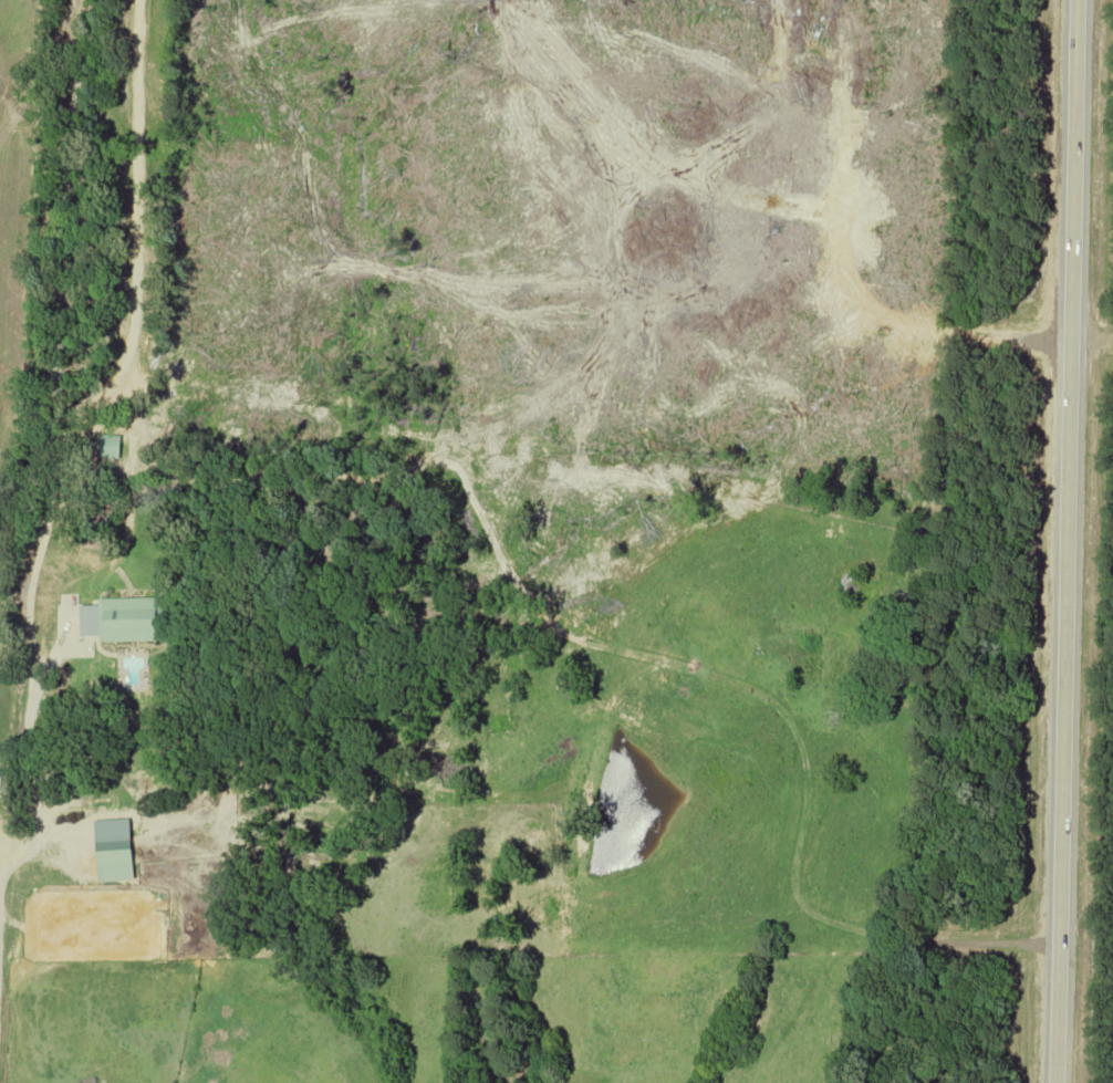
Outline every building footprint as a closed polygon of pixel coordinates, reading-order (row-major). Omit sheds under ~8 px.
[(121,459),(121,436),(95,436),(95,459),(121,459)] [(100,600),(100,642),(165,642),(165,599),(100,600)] [(134,836),(98,837),(99,868),(135,867),(134,836)]
